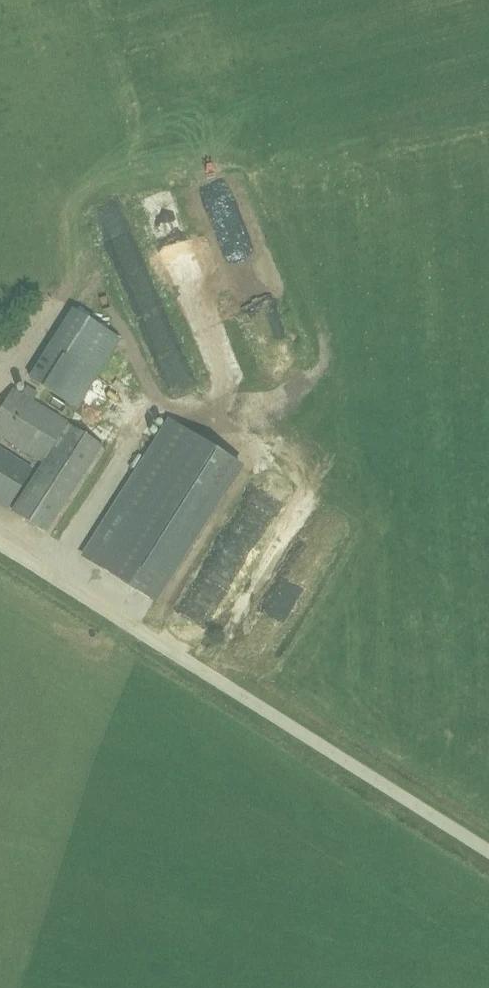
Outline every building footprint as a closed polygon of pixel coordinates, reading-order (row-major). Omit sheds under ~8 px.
[(121,338),(74,307),(30,376),(78,406),(121,338)] [(0,407),(0,434),(44,461),(13,510),(47,532),(103,445),(69,423),(70,422),(13,386),(0,407)] [(84,556),(154,601),(241,466),(171,421),(84,556)] [(33,468),(0,448),(0,503),(8,508),(33,468)]
